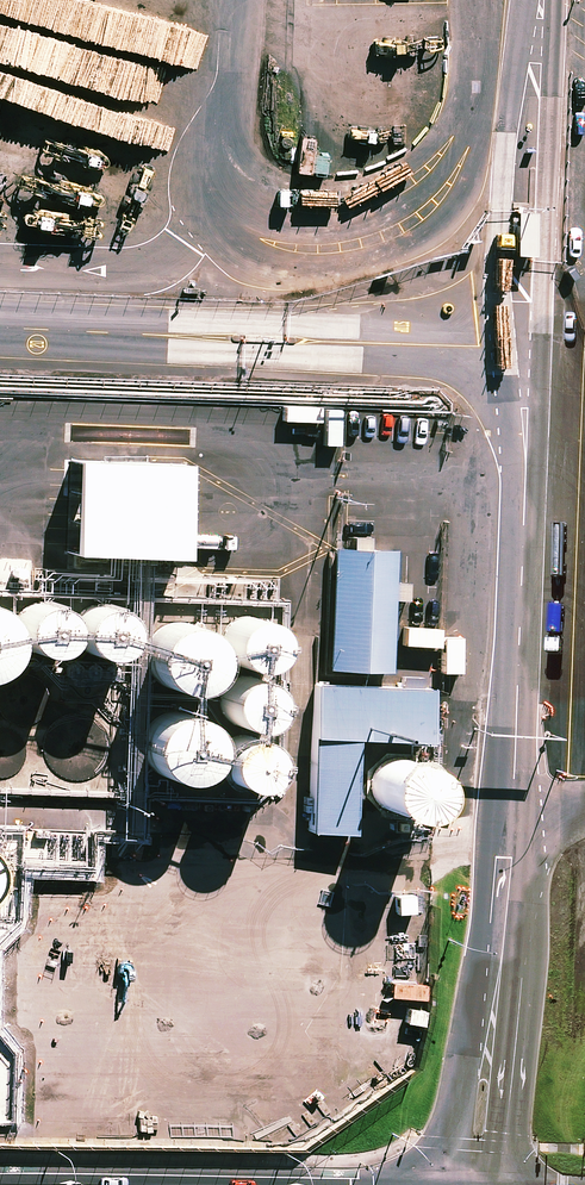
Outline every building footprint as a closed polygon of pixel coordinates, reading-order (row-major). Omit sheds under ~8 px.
[(187,467),(75,463),(71,560),(183,565),(187,467)] [(397,558),(335,555),(330,675),(392,678),(397,558)] [(1,670),(11,662),(18,652),(22,639),(21,627),(17,615),(8,605),(0,599),(0,670),(1,670)] [(33,646),(39,651),(47,654),(55,654),(63,651),(70,646),(74,639),(77,631),(76,623),(74,616),(68,609),(61,605),(53,603),(44,604),(36,608),(30,614),(26,622),(26,631),(28,639),(33,646)] [(89,646),(96,651),(104,654),(112,654),(120,651),(126,647),(131,640),(133,632),(133,624),(130,616),(125,610),(118,605),(110,603),(101,604),(93,608),(87,614),(83,622),(82,631),(85,640),(89,646)] [(239,658),(246,663),(253,666),(262,666),(270,663),(276,658),(281,652),(283,644),(283,636),(280,628),(275,622),(268,617),(260,615),(251,616),(243,620),(237,626),(233,634),(232,643),(234,652),(239,658)] [(166,675),(175,682),(184,685),(195,685),(205,682),(213,676),(219,667),(222,657),(222,646),(218,637),(212,629),(203,623),(192,620),(181,621),(171,626),(163,634),(158,645),(157,656),(160,667),(166,675)] [(239,719),(246,724),(254,726),(262,726),(270,724),(276,719),(281,712),(283,704),(283,696),(280,688),(275,682),(268,677),(260,675),(251,676),(243,680),(237,686),(233,694),(232,703),(235,712),(239,719)] [(438,697),(317,692),(311,838),(359,840),(363,746),(436,749),(438,697)] [(161,768),(169,774),(179,777),(190,777),(200,774),(208,768),(214,759),(217,749),(216,738),(213,729),(206,721),(197,715),(187,712),(176,714),(165,718),(157,726),(153,737),(152,748),(155,759),(161,768)] [(236,784),(243,789),(251,792),(259,792),(267,789),(273,784),(278,777),(280,770),(280,761),(277,754),(272,747),(265,743),(257,741),(248,742),(240,746),(234,752),(230,760),(229,769),(232,777),(236,784)] [(391,802),(398,807),(405,810),(414,810),(421,807),(428,802),(433,796),(435,788),(435,779),(432,772),(427,765),(420,761),(412,759),(403,760),(395,764),(388,770),(385,778),(384,787),(386,795),(391,802)]
